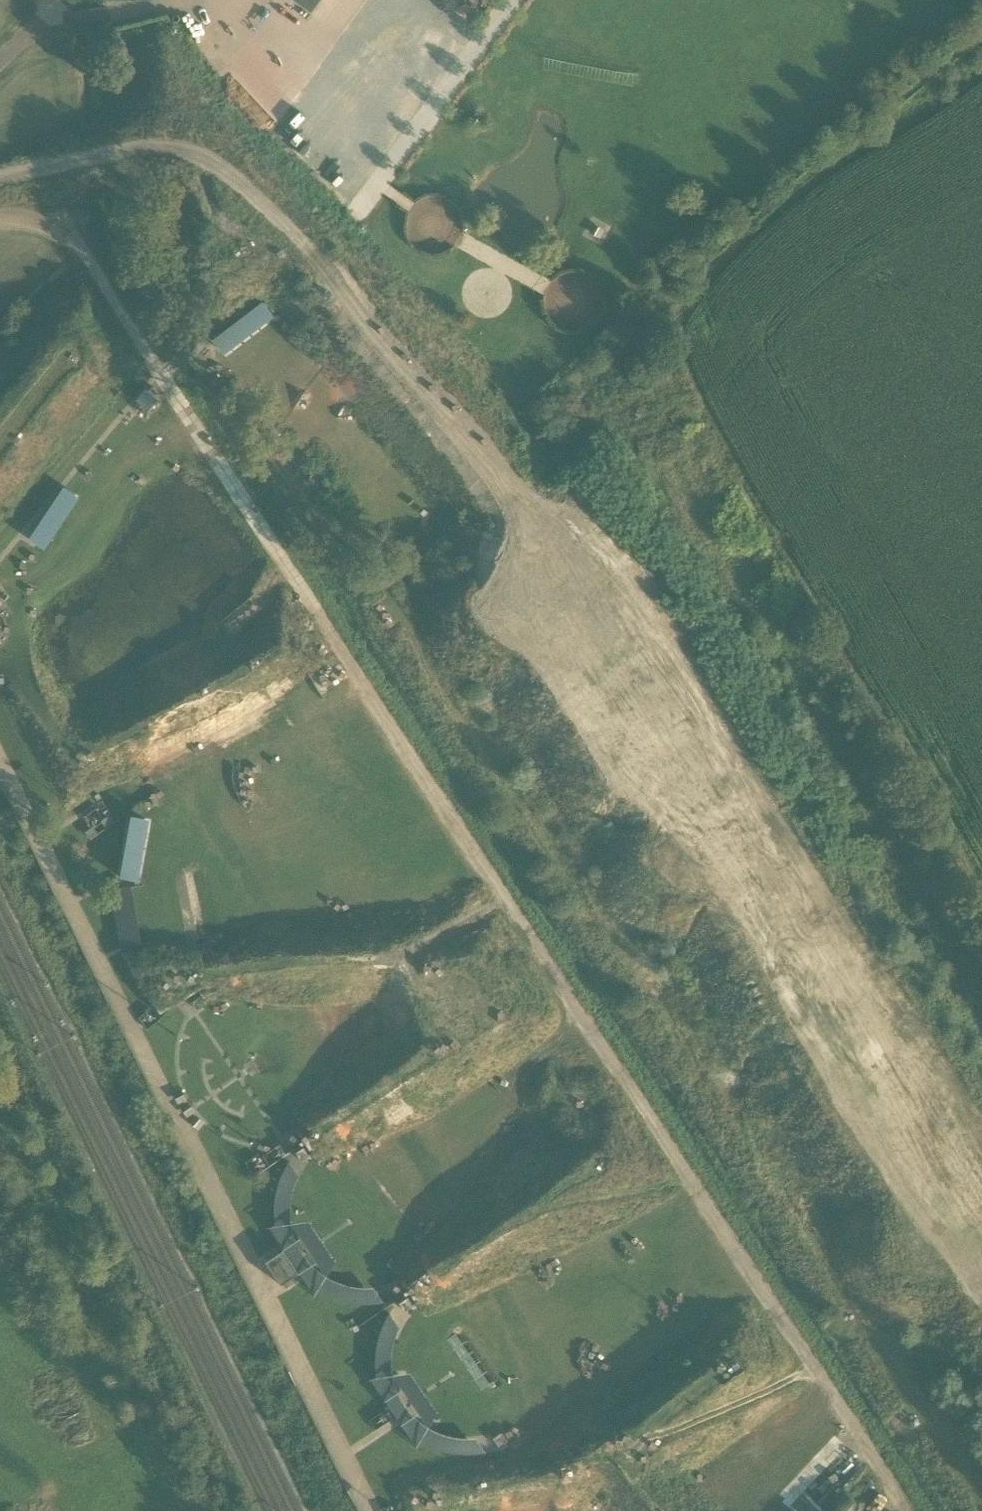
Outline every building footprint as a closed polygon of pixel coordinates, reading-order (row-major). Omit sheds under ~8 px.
[(312,11),(320,0),(296,0),(312,11)] [(266,302),(206,337),(218,356),(277,321),(266,302)] [(38,551),(74,495),(58,485),(22,541),(38,551)] [(113,875),(131,879),(145,816),(127,812),(113,875)] [(299,1274),(284,1251),(267,1262),(282,1285),(299,1274)] [(392,1420),(397,1416),(393,1409),(387,1413),(392,1420)]
